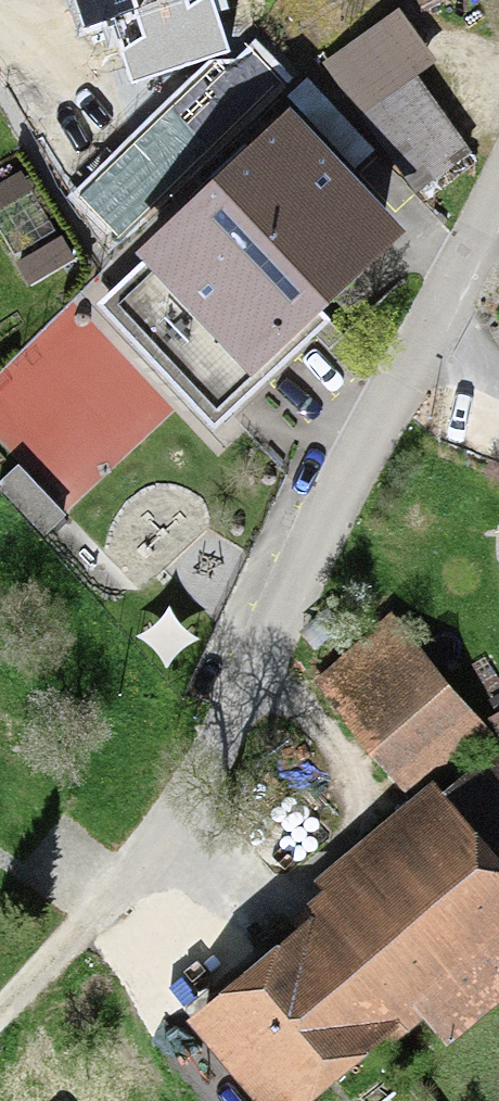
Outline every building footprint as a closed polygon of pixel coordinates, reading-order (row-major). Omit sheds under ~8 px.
[(418,26),(484,0),(407,0),(418,26)] [(397,30),(323,83),(410,205),(466,165),(417,97),(436,84),(397,30)] [(284,136),(127,282),(233,396),(390,249),(284,136)] [(16,469),(0,487),(0,497),(46,537),(67,513),(16,469)] [(397,633),(313,699),(414,825),(498,759),(397,633)] [(177,1042),(228,1100),(342,1100),(419,1035),(448,1069),(498,1025),(498,886),(440,817),(177,1042)]
